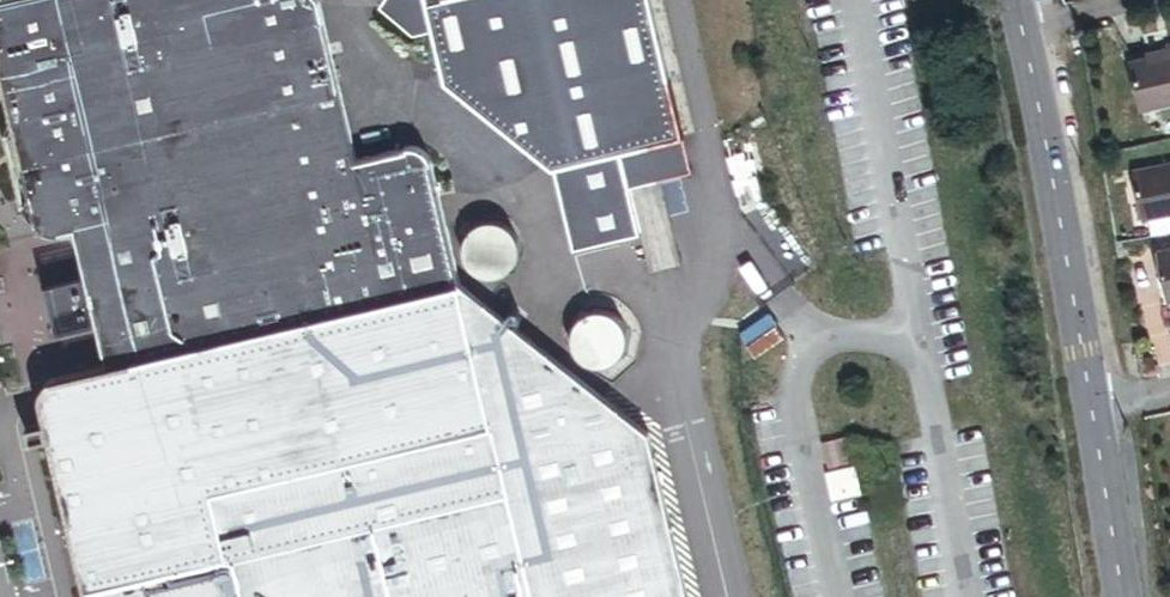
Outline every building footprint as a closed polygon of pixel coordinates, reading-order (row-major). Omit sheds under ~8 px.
[(426,173),(399,158),(351,168),(315,7),(306,0),(0,0),(0,152),(17,218),(37,241),(68,238),(77,288),(45,294),(49,313),(55,338),(88,332),(97,375),(49,388),(28,420),(73,596),(530,596),(456,294),(426,173)] [(382,13),(397,27),(427,15),(442,64),(550,148),(574,255),(639,239),(628,193),(680,179),(638,0),(393,0),(382,13)] [(1112,73),(1124,123),(1169,113),(1169,70),(1168,61),(1112,73)] [(1122,181),(1133,227),(1169,218),(1169,170),(1122,181)] [(510,275),(513,272),(515,268),(516,265),(518,261),(518,257),(518,253),(518,249),(517,245),(516,242),(514,238),(511,235),(509,232),(506,229),(502,227),(499,225),(495,224),(492,223),(487,223),(483,223),(479,224),(475,225),(472,226),(468,229),(465,231),(462,234),(460,237),(458,240),(457,244),(456,248),(455,252),(455,255),(455,260),(456,264),(458,268),(459,271),(461,274),(464,277),(467,280),(471,282),(474,284),(478,285),(482,286),(486,286),(490,286),(494,285),(498,284),(501,283),(505,281),(508,278),(510,275)] [(1150,265),(1162,313),(1169,311),(1169,261),(1150,265)] [(530,596),(688,596),(648,438),(456,294),(530,596)] [(622,351),(623,347),(624,343),(624,339),(624,336),(623,332),(621,329),(620,325),(617,322),(615,319),(612,316),(608,314),(605,313),(601,311),(598,311),(594,310),(590,310),(586,311),(583,312),(579,314),(575,316),(573,318),(570,321),(567,324),(566,327),(564,331),(563,335),(562,339),(562,342),(563,346),(564,350),(565,353),(567,357),(569,360),(572,363),(575,366),(578,368),(581,369),(585,371),(589,371),(593,372),(596,372),(600,371),(604,370),(607,368),(611,366),(614,364),(616,361),(619,358),(621,355),(622,351)] [(767,314),(739,333),(754,355),(782,336),(767,314)]
